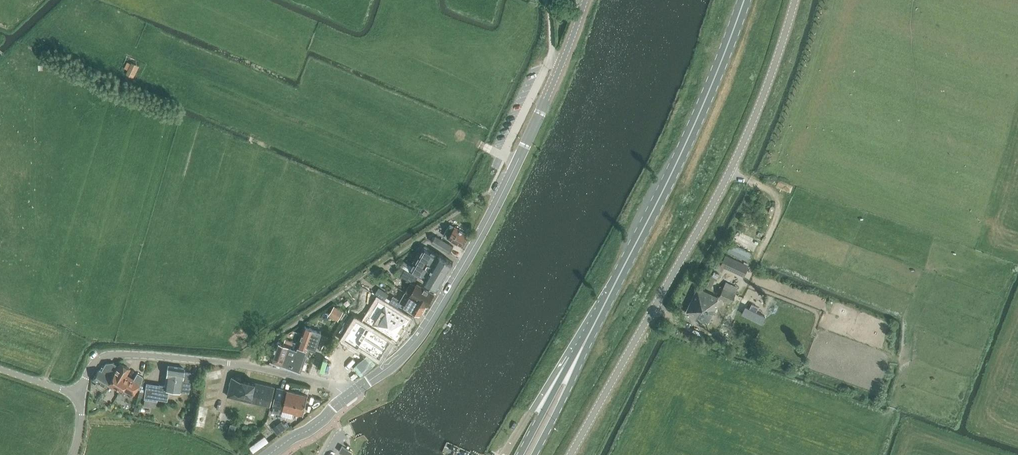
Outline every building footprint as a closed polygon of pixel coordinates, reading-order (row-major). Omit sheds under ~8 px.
[(126,77),(134,80),(139,67),(128,63),(125,70),(128,71),(126,77)] [(447,239),(460,246),(468,234),(455,226),(454,227),(451,225),(447,231),(446,231),(443,235),(448,238),(447,239)] [(431,243),(449,253),(454,246),(436,235),(431,243)] [(404,260),(400,266),(405,269),(410,271),(418,276),(424,279),(438,288),(453,263),(439,254),(424,246),(412,265),(404,260)] [(746,254),(730,247),(727,252),(744,260),(746,254)] [(722,263),(745,273),(748,266),(726,255),(722,263)] [(406,292),(408,293),(410,294),(418,299),(416,301),(426,307),(426,306),(427,306),(435,293),(417,282),(416,284),(414,283),(418,276),(410,271),(405,269),(401,276),(411,282),(406,292)] [(718,296),(731,303),(738,288),(725,283),(718,296)] [(388,294),(379,288),(375,293),(385,299),(388,294)] [(716,304),(719,298),(718,298),(718,297),(698,288),(686,312),(708,323),(717,305),(716,304)] [(400,302),(405,305),(410,308),(410,309),(420,315),(426,307),(416,301),(418,299),(410,294),(408,293),(406,292),(401,301),(400,302)] [(400,302),(401,301),(393,296),(392,297),(389,302),(397,306),(400,302)] [(364,324),(366,320),(367,319),(357,312),(364,300),(359,297),(351,303),(349,304),(347,306),(342,310),(344,311),(343,312),(346,315),(345,317),(355,323),(357,319),(364,324)] [(367,319),(366,320),(397,339),(409,320),(410,319),(379,300),(367,319)] [(335,306),(331,312),(340,317),(343,312),(344,311),(342,310),(335,306)] [(766,317),(746,307),(743,314),(762,324),(766,317)] [(355,323),(345,339),(358,348),(360,345),(381,358),(391,341),(364,324),(357,319),(355,323)] [(297,347),(300,348),(309,351),(310,347),(316,349),(322,332),(305,326),(298,346),(297,347)] [(284,343),(278,341),(270,360),(281,364),(285,353),(294,356),(297,357),(300,348),(297,347),(298,346),(293,344),(294,342),(285,339),(284,343)] [(309,351),(300,348),(297,357),(294,356),(285,353),(281,364),(302,372),(309,351)] [(96,384),(96,386),(102,390),(110,377),(117,365),(112,362),(105,363),(101,371),(99,370),(93,379),(97,382),(96,384)] [(137,389),(139,389),(143,376),(137,373),(133,379),(127,375),(130,368),(121,363),(108,383),(116,388),(117,387),(133,396),(137,389)] [(159,384),(156,398),(166,399),(168,389),(175,390),(188,392),(188,388),(191,372),(183,371),(183,368),(167,365),(164,385),(159,384)] [(227,396),(270,407),(271,407),(275,387),(231,377),(227,396)] [(277,388),(271,411),(280,413),(281,410),(286,390),(277,388)] [(287,390),(281,415),(291,418),(292,412),(304,415),(308,395),(287,390)] [(282,424),(274,431),(278,436),(286,429),(282,424)] [(339,452),(345,454),(351,454),(353,452),(344,447),(342,446),(342,447),(339,452)]
